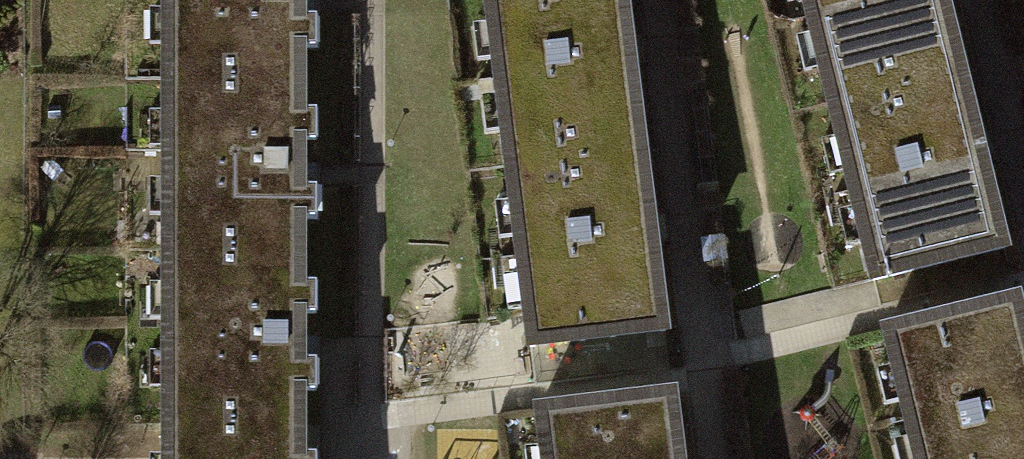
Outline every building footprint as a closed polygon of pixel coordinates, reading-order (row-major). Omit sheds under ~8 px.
[(161,78),(297,77),(297,46),(313,46),(313,14),(299,14),(299,0),(161,0),(161,78)] [(489,22),(494,21),(498,58),(492,58),(497,93),(503,93),(507,129),(501,130),(505,165),(639,149),(621,0),(486,0),(489,22)] [(811,31),(817,30),(826,65),(820,67),(828,102),(959,70),(942,0),(803,0),(811,31)] [(959,70),(828,102),(836,133),(842,131),(852,171),(845,173),(852,205),(859,203),(867,238),(861,239),(870,277),(1002,245),(959,70)] [(297,109),(297,77),(161,78),(161,249),(297,249),(297,217),(314,217),(314,185),(298,185),(298,139),(314,139),(314,109),(297,109)] [(639,149),(505,165),(509,197),(516,197),(521,237),(513,238),(518,270),(524,270),(528,305),(522,306),(527,344),(661,328),(639,149)] [(297,281),(297,249),(161,249),(161,423),(297,423),(297,390),(313,389),(313,357),(297,357),(297,310),(313,310),(313,281),(297,281)] [(1014,298),(884,330),(893,366),(898,365),(907,401),(901,402),(910,437),(916,436),(921,458),(1023,458),(1023,339),(1014,298)] [(669,392),(537,408),(542,444),(547,444),(549,458),(678,458),(669,392)] [(313,454),(297,454),(297,423),(161,423),(161,458),(313,458),(313,454)]
